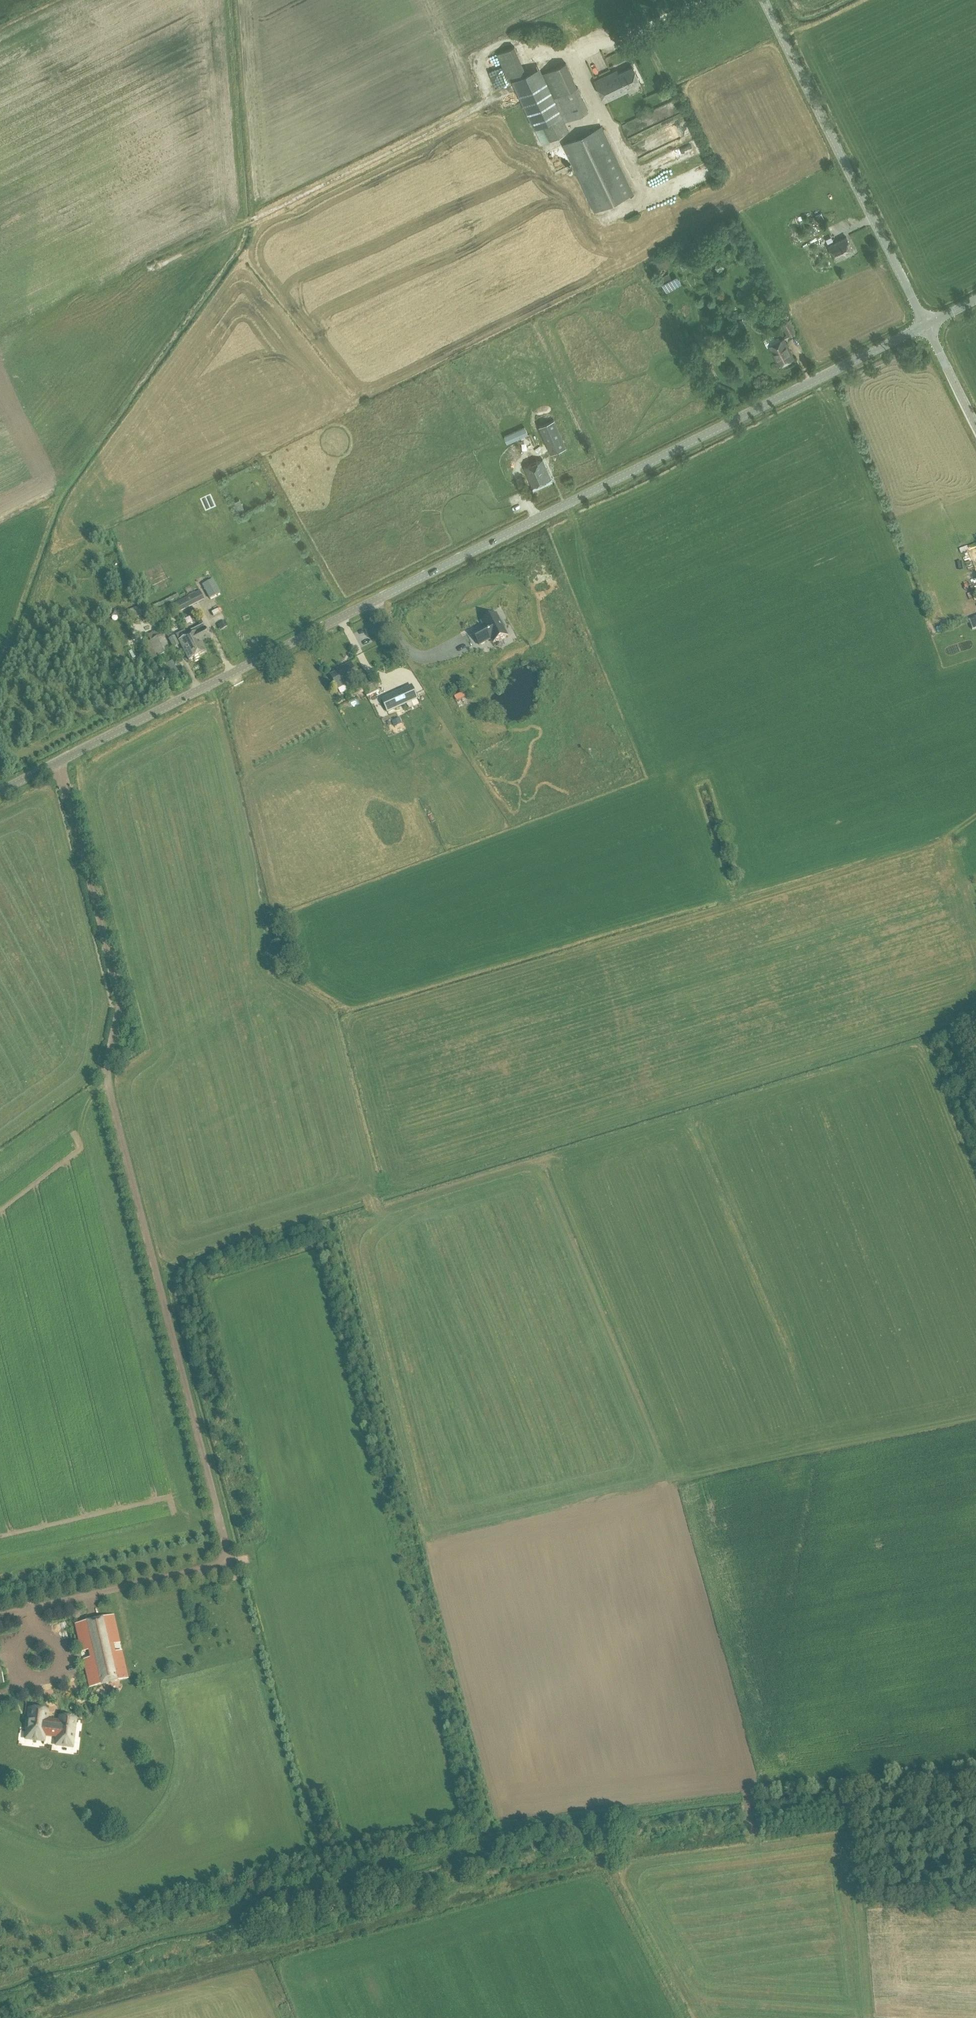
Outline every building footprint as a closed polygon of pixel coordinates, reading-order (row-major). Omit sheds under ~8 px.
[(498,54),(538,145),(549,140),(549,141),(570,132),(566,121),(589,111),(578,87),(567,63),(542,74),(540,68),(527,74),(511,36),(501,41),(506,50),(498,54)] [(595,81),(606,102),(628,91),(618,70),(595,81)] [(564,145),(596,211),(634,193),(602,127),(564,145)] [(677,149),(672,152),(679,165),(684,163),(677,149)] [(692,175),(698,186),(711,179),(705,168),(692,175)] [(803,220),(807,229),(811,227),(808,218),(803,220)] [(829,245),(836,260),(854,252),(847,237),(829,245)] [(659,279),(663,286),(672,281),(668,274),(659,279)] [(730,326),(733,331),(745,325),(742,319),(730,326)] [(780,323),(787,337),(794,334),(788,319),(780,323)] [(769,345),(779,364),(794,357),(784,337),(769,345)] [(540,426),(552,453),(567,447),(555,419),(540,426)] [(505,436),(508,442),(528,433),(525,427),(505,436)] [(528,456),(527,446),(517,447),(518,458),(528,456)] [(524,467),(533,487),(552,478),(544,459),(524,467)] [(216,586),(210,589),(206,592),(209,599),(214,596),(220,593),(216,586)] [(204,600),(199,590),(173,604),(177,614),(204,600)] [(133,608),(136,617),(146,613),(143,605),(133,608)] [(509,635),(498,614),(483,621),(486,627),(474,634),(480,645),(492,639),(494,643),(509,635)] [(218,626),(220,630),(227,626),(224,622),(218,626)] [(187,637),(197,657),(207,652),(201,640),(209,636),(205,628),(187,637)] [(149,642),(157,658),(171,651),(163,635),(149,642)] [(169,639),(173,648),(179,645),(175,636),(169,639)] [(197,657),(187,637),(179,641),(189,661),(197,657)] [(331,676),(338,690),(359,679),(351,664),(343,668),(344,670),(331,676)] [(364,690),(367,696),(379,690),(376,684),(364,690)] [(415,699),(410,688),(385,700),(390,711),(415,699)] [(456,693),(469,723),(481,718),(467,688),(456,693)] [(508,730),(498,736),(501,741),(511,735),(508,730)] [(76,1625),(90,1688),(128,1679),(114,1616),(76,1625)] [(26,1739),(47,1741),(48,1737),(58,1738),(57,1746),(75,1748),(78,1718),(60,1717),(59,1720),(49,1719),(50,1711),(30,1709),(26,1739)]
